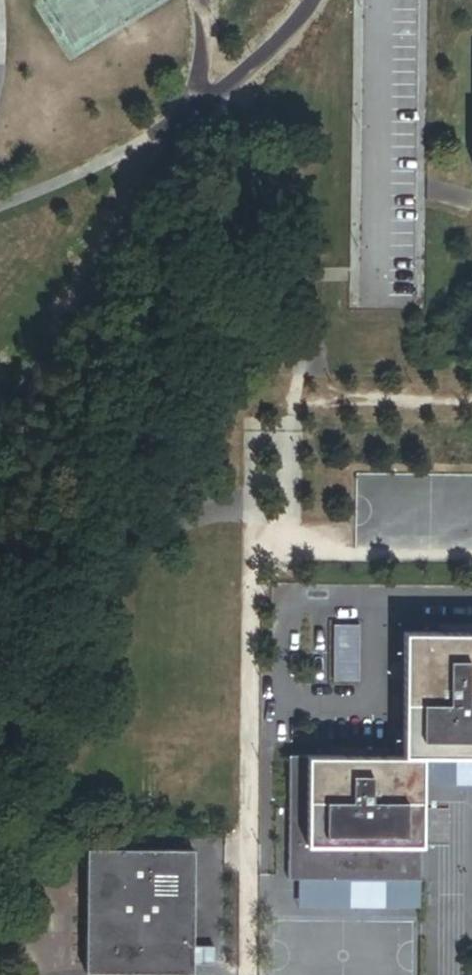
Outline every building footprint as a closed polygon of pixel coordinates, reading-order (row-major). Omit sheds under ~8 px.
[(361,626),(337,626),(336,682),(361,682),(361,626)] [(404,759),(421,759),(471,758),(471,627),(440,627),(440,634),(404,635),(404,759)] [(421,759),(404,759),(389,759),(388,751),(343,751),(343,758),(307,759),(290,759),(291,882),(422,882),(421,846),(421,759)] [(87,974),(96,974),(192,974),(192,966),(193,948),(193,852),(88,851),(87,974)] [(214,948),(193,948),(192,966),(214,966),(214,948)]
